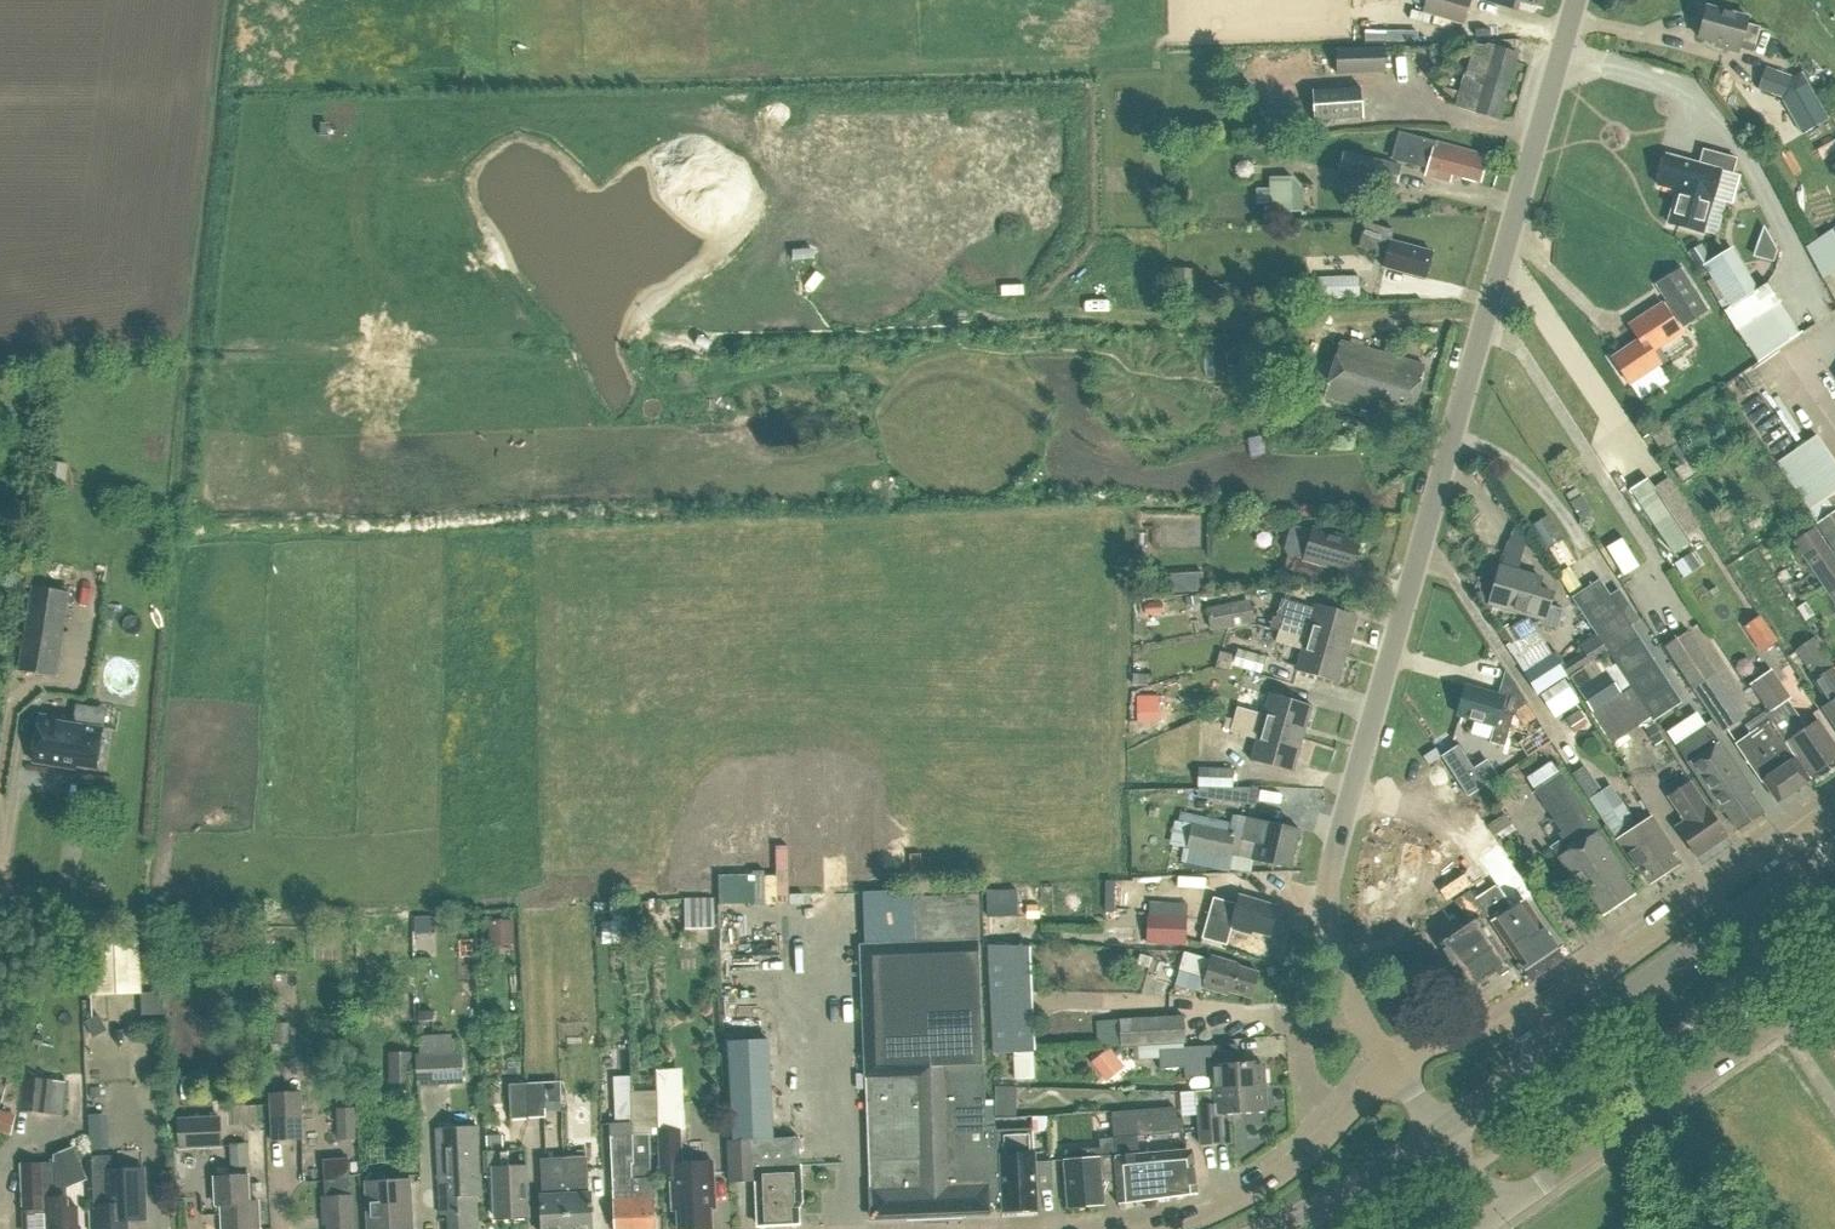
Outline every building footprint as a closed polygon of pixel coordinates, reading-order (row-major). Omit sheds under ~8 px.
[(1470,0),(1427,0),(1424,12),(1463,24),(1470,0)] [(1510,7),(1518,9),(1520,1),(1532,5),(1533,0),(1486,0),(1510,7)] [(1756,46),(1761,28),(1747,24),(1749,19),(1707,7),(1699,38),(1725,45),(1724,48),(1740,53),(1743,43),(1756,46)] [(1365,32),(1365,43),(1418,43),(1418,32),(1365,32)] [(1467,74),(1508,87),(1518,53),(1491,45),(1487,47),(1486,50),(1474,46),(1467,74)] [(1337,74),(1385,72),(1384,48),(1336,50),(1337,74)] [(1766,65),(1758,88),(1787,98),(1782,100),(1802,135),(1828,120),(1800,73),(1795,75),(1766,65)] [(1498,120),(1508,87),(1467,74),(1461,93),(1463,93),(1458,108),(1498,120)] [(1314,121),(1364,118),(1362,88),(1312,92),(1314,121)] [(1436,142),(1402,133),(1394,161),(1421,168),(1422,165),(1429,167),(1426,176),(1450,182),(1452,175),(1480,183),(1487,156),(1436,142)] [(1396,186),(1402,164),(1344,149),(1338,171),(1396,186)] [(1733,173),(1736,159),(1703,150),(1699,164),(1666,156),(1658,186),(1678,191),(1669,224),(1702,233),(1712,200),(1729,205),(1738,175),(1733,173)] [(1276,175),(1276,208),(1305,208),(1305,175),(1276,175)] [(1425,278),(1432,252),(1391,242),(1394,231),(1365,223),(1358,247),(1386,254),(1383,267),(1425,278)] [(1703,263),(1729,306),(1724,309),(1737,329),(1780,302),(1768,282),(1758,288),(1732,246),(1703,263)] [(1683,325),(1709,309),(1681,266),(1655,282),(1683,325)] [(1320,298),(1360,297),(1359,274),(1319,275),(1320,298)] [(1647,335),(1612,358),(1630,385),(1661,364),(1661,365),(1667,361),(1658,348),(1681,333),(1662,305),(1637,321),(1647,335)] [(1409,422),(1425,366),(1340,342),(1324,398),(1409,422)] [(1683,481),(1695,473),(1707,471),(1685,437),(1671,447),(1682,463),(1674,468),(1683,481)] [(49,464),(46,489),(64,491),(67,466),(49,464)] [(1649,481),(1632,493),(1674,556),(1691,544),(1649,481)] [(1817,523),(1834,550),(1834,511),(1817,523)] [(1553,516),(1543,521),(1556,551),(1567,546),(1553,516)] [(1289,554),(1283,573),(1316,582),(1322,565),(1350,573),(1359,542),(1314,529),(1313,532),(1296,528),(1291,530),(1286,550),(1288,554),(1289,554)] [(1814,529),(1794,542),(1834,603),(1834,559),(1814,529)] [(1632,535),(1615,545),(1631,573),(1648,564),(1632,535)] [(1557,629),(1563,610),(1549,606),(1553,594),(1538,590),(1541,578),(1500,567),(1489,604),(1540,619),(1539,623),(1557,629)] [(1653,720),(1681,702),(1600,579),(1572,598),(1653,720)] [(54,675),(68,594),(32,588),(19,669),(54,675)] [(1282,619),(1279,629),(1348,649),(1357,615),(1315,603),(1314,608),(1281,599),(1276,617),(1282,619)] [(1254,621),(1250,600),(1207,608),(1211,629),(1254,621)] [(1759,617),(1746,626),(1763,652),(1776,643),(1759,617)] [(1338,682),(1348,649),(1279,629),(1275,642),(1302,649),(1296,670),(1338,682)] [(1664,646),(1693,689),(1712,676),(1715,674),(1686,631),(1664,646)] [(1538,693),(1605,650),(1594,633),(1578,643),(1583,651),(1565,663),(1556,650),(1523,671),(1538,693)] [(1813,639),(1796,649),(1816,679),(1813,681),(1828,703),(1822,708),(1834,727),(1834,672),(1813,639)] [(1262,671),(1266,656),(1238,647),(1234,663),(1262,671)] [(137,684),(130,657),(106,664),(113,690),(137,684)] [(1592,678),(1584,666),(1570,676),(1594,713),(1623,694),(1606,668),(1592,678)] [(1785,702),(1790,698),(1771,670),(1750,684),(1770,711),(1766,714),(1785,743),(1787,742),(1810,775),(1834,758),(1834,746),(1818,721),(1805,730),(1785,702)] [(1722,732),(1741,719),(1712,676),(1693,689),(1722,732)] [(1553,717),(1579,701),(1564,678),(1538,695),(1553,717)] [(1504,747),(1507,736),(1513,715),(1500,711),(1504,697),(1466,686),(1457,715),(1494,725),(1489,743),(1504,747)] [(1593,714),(1612,743),(1649,719),(1630,690),(1623,694),(1594,713),(1593,714)] [(1233,719),(1302,739),(1312,705),(1269,693),(1263,714),(1237,707),(1233,719)] [(1138,697),(1138,725),(1161,725),(1161,697),(1138,697)] [(1530,735),(1542,727),(1527,703),(1514,711),(1530,735)] [(1764,713),(1746,725),(1751,733),(1769,721),(1764,713)] [(96,768),(102,729),(70,724),(70,721),(39,716),(32,761),(63,766),(63,763),(96,768)] [(1292,772),(1302,739),(1233,719),(1230,731),(1256,739),(1250,760),(1292,772)] [(1717,742),(1705,725),(1675,745),(1721,812),(1724,810),(1737,830),(1763,812),(1749,793),(1752,790),(1719,741),(1717,742)] [(1810,780),(1779,735),(1761,747),(1751,733),(1736,744),(1762,782),(1763,781),(1777,802),(1810,780)] [(1459,744),(1441,755),(1468,795),(1485,784),(1498,776),(1487,760),(1475,768),(1459,744)] [(1207,766),(1206,799),(1264,800),(1264,786),(1242,785),(1242,767),(1207,766)] [(1602,789),(1587,767),(1574,775),(1596,808),(1617,840),(1616,840),(1635,869),(1638,867),(1649,883),(1678,864),(1667,848),(1671,846),(1651,817),(1638,826),(1610,783),(1602,789)] [(1634,893),(1623,876),(1626,874),(1559,775),(1535,791),(1562,832),(1573,848),(1559,857),(1583,893),(1586,891),(1602,915),(1634,893)] [(1697,857),(1727,837),(1706,806),(1690,782),(1668,796),(1684,820),(1675,826),(1697,857)] [(1290,865),(1299,828),(1247,816),(1241,839),(1256,842),(1252,859),(1275,865),(1276,861),(1290,865)] [(1524,969),(1556,947),(1524,900),(1532,895),(1483,821),(1463,834),(1496,884),(1476,897),(1524,969)] [(1230,856),(1235,830),(1193,822),(1188,848),(1230,856)] [(1561,839),(1551,846),(1559,857),(1573,848),(1562,832),(1558,835),(1561,839)] [(1406,842),(1401,890),(1424,892),(1430,844),(1406,842)] [(783,871),(759,872),(761,904),(796,902),(794,844),(782,845),(783,871)] [(1112,879),(1112,907),(1122,907),(1122,879),(1112,879)] [(993,914),(1024,914),(1024,888),(993,888),(993,914)] [(1459,931),(1492,982),(1513,968),(1480,919),(1486,915),(1470,892),(1456,901),(1471,924),(1459,931)] [(1228,946),(1233,928),(1251,934),(1253,929),(1270,934),(1278,908),(1241,897),(1239,904),(1238,905),(1221,900),(1215,898),(1203,939),(1228,946)] [(714,899),(686,900),(686,929),(715,928),(714,899)] [(1186,943),(1187,915),(1149,914),(1147,941),(1186,943)] [(513,921),(489,923),(490,941),(514,939),(513,921)] [(602,923),(603,946),(624,945),(623,923),(602,923)] [(1491,983),(1492,982),(1459,931),(1439,945),(1472,995),(1491,982),(1491,983)] [(997,1153),(995,1129),(995,1127),(986,1127),(984,1065),(979,940),(861,945),(872,1215),(990,1211),(990,1201),(995,1201),(994,1154),(997,1153)] [(993,1052),(1035,1050),(1029,941),(988,944),(993,1052)] [(1211,960),(1184,952),(1178,973),(1205,981),(1203,988),(1228,995),(1229,991),(1250,997),(1257,972),(1237,967),(1237,965),(1211,958),(1211,960)] [(145,991),(144,975),(124,976),(125,992),(145,991)] [(141,1012),(162,1013),(164,995),(143,993),(141,1012)] [(419,1012),(419,1021),(434,1021),(434,1012),(419,1012)] [(97,1015),(86,1021),(92,1033),(104,1027),(97,1015)] [(1122,1046),(1186,1043),(1184,1016),(1121,1020),(1122,1046)] [(289,1024),(272,1025),(273,1042),(290,1041),(289,1024)] [(438,1037),(420,1038),(421,1057),(446,1056),(445,1036),(438,1037)] [(769,1036),(728,1038),(733,1139),(758,1139),(774,1138),(769,1036)] [(1107,1079),(1125,1065),(1110,1046),(1092,1061),(1107,1079)] [(1214,1090),(1266,1087),(1264,1065),(1261,1066),(1261,1061),(1208,1065),(1207,1046),(1159,1049),(1160,1069),(1184,1068),(1185,1078),(1213,1076),(1214,1090)] [(389,1081),(413,1081),(412,1050),(388,1051),(389,1081)] [(995,1081),(1036,1079),(1035,1050),(993,1052),(995,1081)] [(421,1057),(418,1057),(419,1087),(464,1085),(462,1055),(446,1056),(421,1057)] [(660,1131),(682,1130),(687,1130),(686,1111),(676,1111),(675,1070),(659,1071),(660,1131)] [(62,1113),(67,1080),(22,1074),(18,1107),(62,1113)] [(544,1081),(528,1082),(529,1116),(546,1115),(544,1081)] [(512,1117),(529,1116),(528,1082),(510,1083),(512,1117)] [(1266,1087),(1214,1090),(1215,1104),(1198,1105),(1201,1145),(1222,1144),(1221,1115),(1264,1112),(1263,1108),(1267,1108),(1266,1087)] [(303,1139),(301,1093),(271,1095),(273,1140),(303,1139)] [(634,1122),(633,1105),(632,1093),(616,1093),(617,1123),(634,1122)] [(633,1105),(634,1122),(650,1122),(649,1104),(633,1105)] [(346,1138),(362,1137),(360,1108),(344,1109),(346,1138)] [(1015,1108),(996,1108),(995,1117),(1015,1117),(1015,1108)] [(1176,1119),(1174,1117),(1173,1108),(1135,1113),(1107,1116),(1110,1141),(1118,1204),(1168,1198),(1168,1197),(1196,1194),(1191,1150),(1135,1157),(1132,1138),(1183,1132),(1181,1119),(1176,1119)] [(178,1116),(180,1148),(223,1146),(221,1114),(178,1116)] [(617,1123),(611,1123),(612,1136),(634,1135),(634,1122),(617,1123)] [(1033,1127),(995,1129),(997,1153),(994,1154),(995,1201),(1002,1200),(1002,1210),(1005,1210),(1005,1212),(1020,1211),(1023,1209),(1037,1208),(1033,1127)] [(478,1195),(481,1193),(479,1129),(437,1131),(441,1215),(450,1215),(450,1228),(479,1228),(478,1195)] [(715,1161),(683,1162),(682,1130),(660,1131),(662,1180),(673,1179),(674,1205),(678,1205),(679,1228),(713,1227),(712,1203),(716,1203),(715,1161)] [(107,1131),(88,1132),(89,1149),(107,1148),(107,1131)] [(504,1135),(486,1136),(487,1152),(505,1151),(504,1135)] [(634,1191),(632,1191),(632,1163),(636,1163),(634,1135),(612,1136),(616,1228),(636,1228),(634,1191)] [(636,1228),(656,1228),(654,1178),(651,1178),(650,1135),(634,1135),(636,1163),(632,1163),(632,1191),(634,1191),(636,1228)] [(794,1166),(794,1164),(802,1164),(802,1137),(774,1138),(758,1139),(733,1139),(728,1139),(730,1181),(758,1180),(759,1224),(800,1223),(799,1208),(803,1203),(802,1166),(794,1166)] [(1068,1207),(1103,1205),(1101,1192),(1113,1191),(1109,1141),(1097,1142),(1097,1150),(1088,1151),(1066,1153),(1067,1160),(1064,1160),(1068,1207)] [(68,1207),(67,1185),(86,1178),(73,1146),(55,1154),(55,1164),(24,1165),(26,1206),(49,1205),(50,1228),(80,1228),(79,1206),(68,1207)] [(508,1168),(507,1151),(505,1151),(487,1152),(485,1152),(485,1176),(495,1176),(497,1218),(529,1217),(527,1167),(508,1168)] [(110,1156),(87,1157),(90,1206),(91,1206),(92,1228),(128,1228),(128,1220),(146,1219),(144,1169),(111,1171),(110,1156)] [(565,1157),(542,1158),(543,1194),(541,1194),(543,1228),(568,1228),(565,1157)] [(568,1228),(593,1228),(591,1190),(589,1190),(588,1157),(565,1157),(568,1228)] [(350,1159),(325,1160),(326,1197),(323,1197),(324,1219),(329,1219),(329,1228),(354,1228),(352,1196),(350,1159)] [(248,1174),(216,1176),(218,1205),(222,1205),(223,1228),(252,1228),(252,1222),(260,1222),(259,1200),(249,1201),(248,1174)] [(412,1181),(368,1183),(370,1228),(414,1228),(412,1181)]
